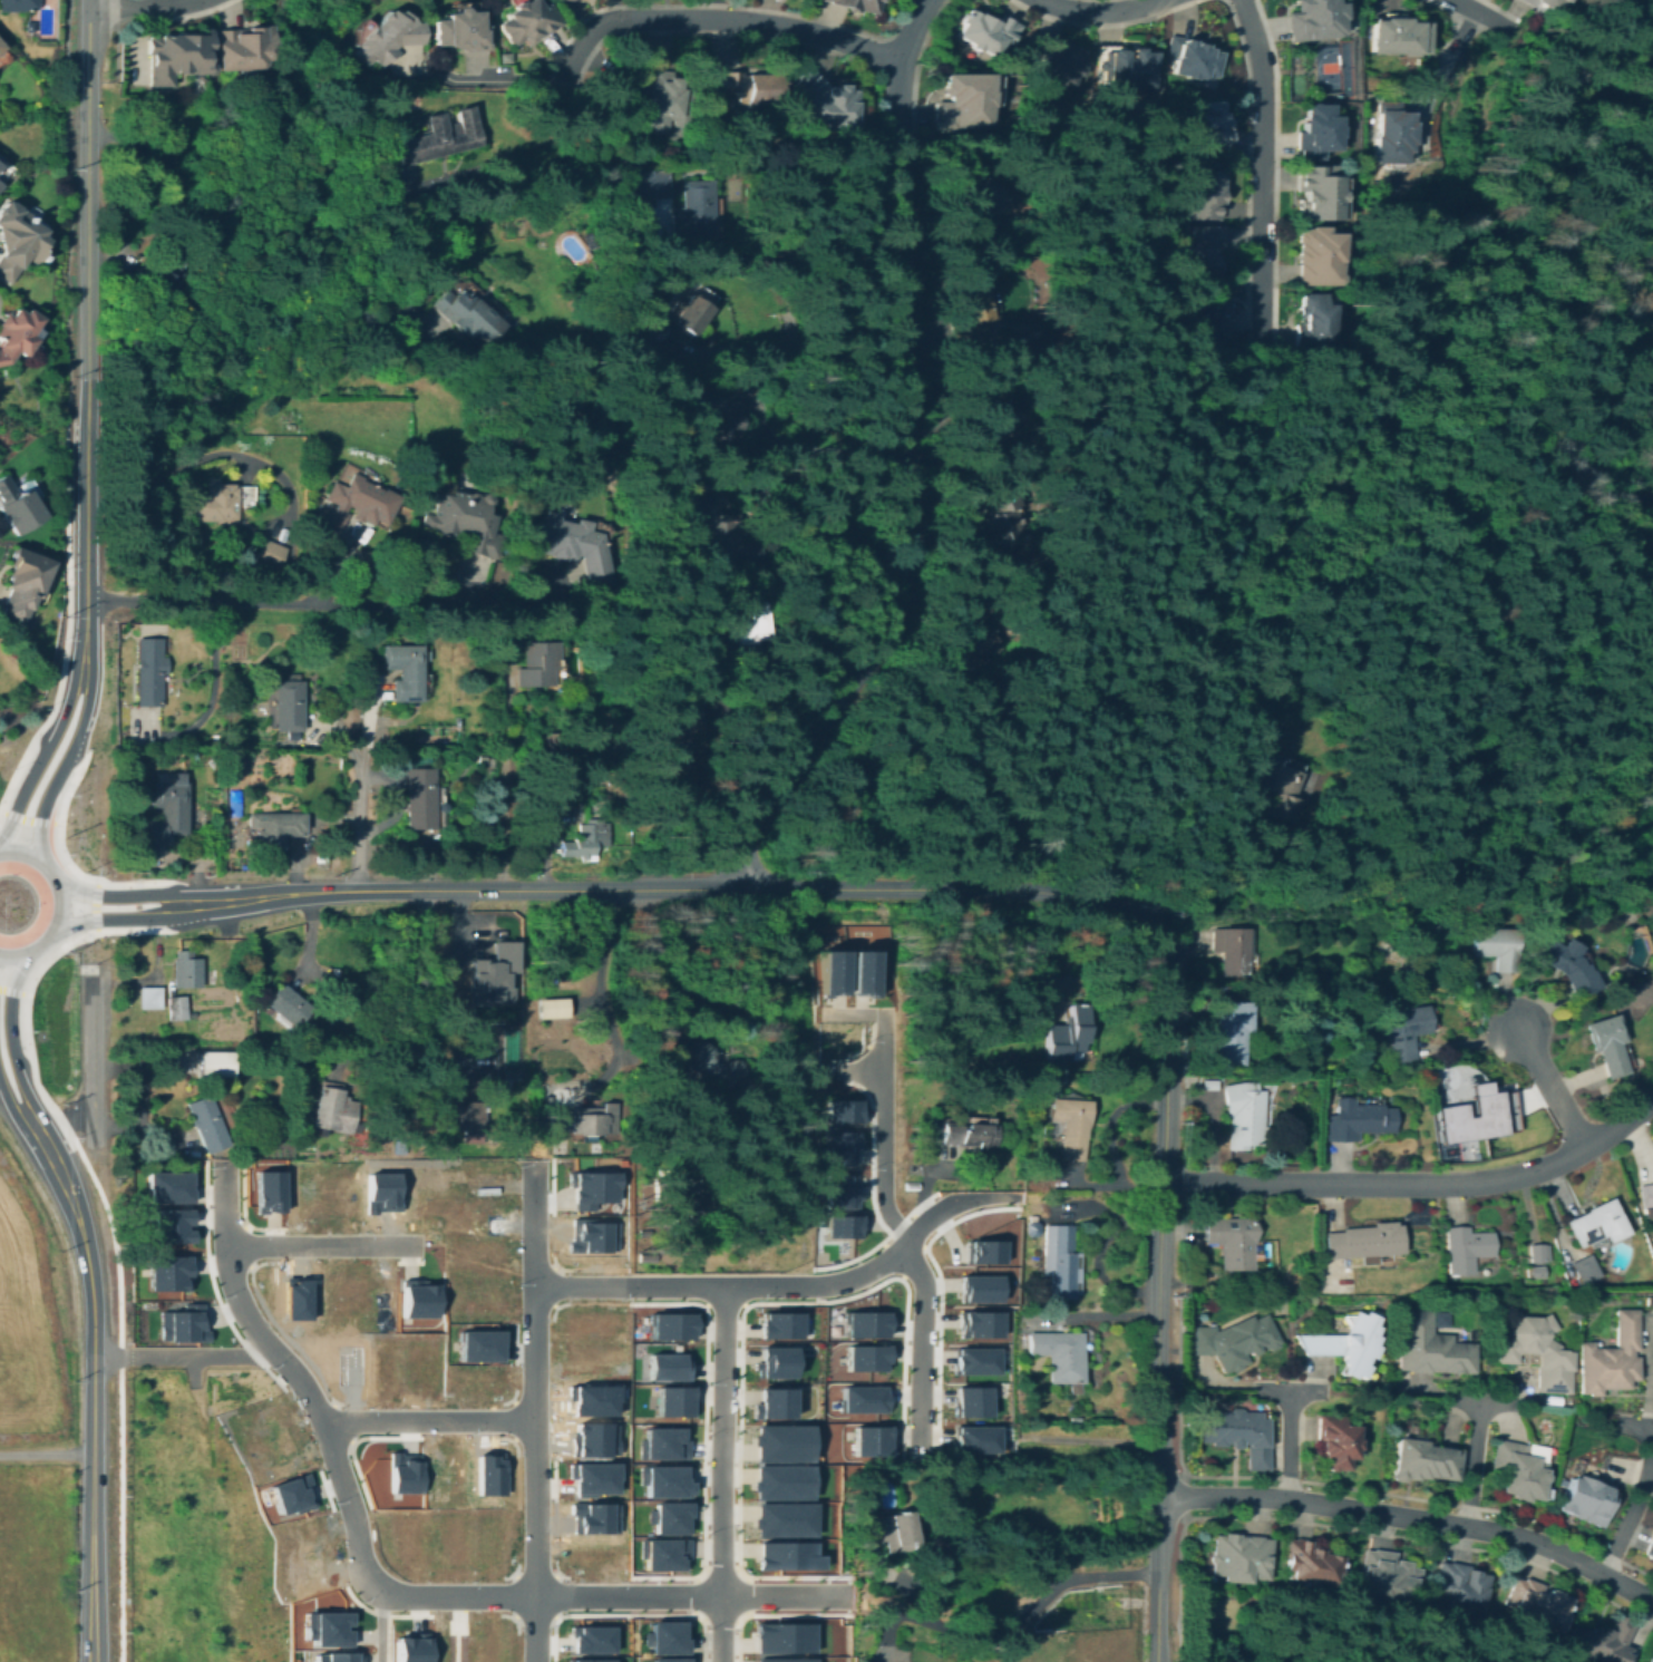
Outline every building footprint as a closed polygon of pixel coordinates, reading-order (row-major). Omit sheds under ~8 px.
[(1,13),(1,0),(36,0),(36,13),(1,13)] [(511,6),(519,0),(522,2),(525,0),(537,0),(542,8),(546,6),(556,22),(523,43),(518,38),(508,45),(495,23),(507,16),(505,13),(513,9),(511,6)] [(830,1),(827,0),(877,0),(873,14),(830,2),(830,1)] [(1291,11),(1290,0),(1332,0),(1332,2),(1339,1),(1341,19),(1336,19),(1339,31),(1334,36),(1290,42),(1289,33),(1286,33),(1284,12),(1291,11)] [(1533,6),(1521,0),(1577,0),(1567,18),(1535,1),(1533,6)] [(466,10),(466,12),(479,12),(479,26),(485,26),(485,50),(459,51),(459,49),(451,49),(451,46),(445,47),(445,45),(432,45),(431,20),(444,19),(444,13),(454,13),(454,11),(456,8),(463,8),(466,10)] [(392,10),(398,14),(402,10),(414,22),(420,22),(421,43),(398,43),(393,48),(396,51),(380,66),(373,58),(367,65),(356,52),(361,47),(359,45),(392,10)] [(970,10),(988,26),(1000,11),(1018,26),(988,61),(952,31),(970,10)] [(1422,21),(1423,52),(1371,54),(1371,20),(1380,20),(1380,18),(1401,18),(1401,21),(1422,21)] [(271,26),(273,60),(263,61),(263,65),(260,69),(254,69),(254,72),(252,76),(246,76),(243,72),(243,69),(220,70),(218,30),(236,29),(236,35),(245,33),(244,27),(271,26)] [(208,30),(208,37),(210,37),(210,52),(204,52),(204,61),(208,61),(213,64),(213,69),(210,74),(172,74),(172,85),(149,85),(149,55),(147,55),(147,38),(149,38),(149,35),(198,35),(198,30),(201,28),(206,28),(208,30)] [(1089,56),(1081,88),(1037,79),(1041,59),(1032,58),(1037,35),(1060,40),(1059,43),(1072,47),(1071,51),(1089,56)] [(1194,39),(1194,42),(1197,43),(1196,48),(1203,49),(1203,50),(1215,52),(1212,77),(1200,75),(1200,79),(1188,77),(1188,79),(1178,77),(1178,75),(1165,72),(1166,58),(1168,58),(1169,42),(1173,43),(1174,36),(1194,39)] [(1146,52),(1146,65),(1145,65),(1145,71),(1149,71),(1149,89),(1116,89),(1116,86),(1100,86),(1100,82),(1098,82),(1098,46),(1132,46),(1132,52),(1146,52)] [(823,87),(835,87),(835,84),(846,84),(846,89),(854,90),(854,106),(860,106),(859,125),(853,125),(852,130),(837,130),(838,122),(807,119),(808,99),(807,100),(797,90),(798,89),(790,81),(797,76),(795,74),(805,64),(826,85),(823,87)] [(652,67),(669,68),(669,71),(675,72),(675,75),(694,77),(690,127),(674,126),(675,119),(669,118),(668,134),(643,132),(645,113),(640,113),(642,93),(640,93),(643,68),(652,69),(652,67)] [(772,72),(772,108),(740,108),(740,104),(711,104),(710,71),(720,71),(741,71),(741,72),(772,72)] [(976,74),(978,128),(928,128),(928,103),(939,103),(939,96),(933,96),(933,75),(976,74)] [(1398,100),(1398,113),(1406,111),(1406,122),(1408,122),(1409,143),(1407,143),(1407,150),(1403,150),(1403,161),(1375,162),(1375,134),(1377,134),(1377,109),(1378,109),(1378,101),(1398,100)] [(1214,101),(1214,119),(1219,119),(1219,128),(1224,127),(1225,155),(1202,155),(1200,146),(1183,146),(1182,113),(1188,113),(1188,101),(1214,101)] [(1334,116),(1334,127),(1335,127),(1335,136),(1334,148),(1330,148),(1330,150),(1325,150),(1325,148),(1321,148),(1320,157),(1302,157),(1302,148),(1297,148),(1297,132),(1301,132),(1302,123),(1305,123),(1305,105),(1328,105),(1328,116),(1334,116)] [(468,106),(479,145),(395,167),(387,140),(403,136),(403,139),(427,134),(422,116),(439,111),(444,126),(456,123),(453,110),(468,106)] [(636,166),(625,167),(625,157),(636,156),(636,166)] [(0,158),(0,181),(11,166),(0,158)] [(1216,169),(1215,218),(1184,217),(1185,191),(1182,191),(1182,172),(1195,172),(1195,161),(1208,161),(1208,169),(1216,169)] [(1328,164),(1330,220),(1301,220),(1301,204),(1299,204),(1297,187),(1293,188),(1292,166),(1313,166),(1313,164),(1328,164)] [(654,206),(638,207),(635,172),(651,171),(651,168),(668,167),(670,196),(653,198),(654,206)] [(678,239),(673,240),(671,208),(682,207),(681,182),(711,179),(713,237),(678,239)] [(9,280),(0,274),(0,258),(1,256),(0,226),(0,211),(6,204),(40,226),(35,235),(42,241),(32,256),(27,253),(9,280)] [(1217,225),(1217,237),(1216,237),(1216,249),(1214,249),(1214,259),(1212,259),(1210,274),(1175,274),(1175,265),(1171,265),(1170,235),(1175,235),(1175,225),(1217,225)] [(1340,225),(1341,282),(1300,283),(1300,263),(1297,263),(1296,251),(1299,251),(1299,243),(1297,243),(1297,233),(1300,233),(1300,229),(1309,229),(1309,226),(1340,225)] [(497,322),(476,346),(431,305),(458,275),(486,301),(480,308),(497,322)] [(712,295),(689,283),(684,293),(707,304),(712,295)] [(709,307),(690,337),(683,332),(680,337),(684,339),(678,348),(674,346),(667,357),(662,354),(660,359),(640,347),(651,328),(661,333),(670,320),(687,293),(709,307)] [(1331,305),(1331,348),(1297,348),(1297,322),(1302,322),(1302,317),(1299,317),(1299,305),(1301,305),(1300,294),(1322,294),(1322,305),(1331,305)] [(7,366),(0,366),(0,345),(3,344),(0,342),(0,321),(3,315),(9,319),(16,309),(22,318),(25,313),(36,321),(30,329),(38,333),(23,356),(17,351),(7,366)] [(361,480),(382,492),(387,483),(402,490),(386,525),(375,521),(372,526),(362,522),(361,523),(352,518),(356,511),(348,506),(344,513),(348,514),(334,540),(315,529),(328,504),(333,507),(334,505),(323,499),(332,480),(344,487),(351,473),(362,478),(361,480)] [(18,534),(0,505),(0,478),(4,475),(18,496),(26,490),(43,516),(18,534)] [(236,484),(237,519),(224,519),(224,522),(192,521),(192,496),(207,496),(207,484),(236,484)] [(1008,508),(1014,528),(1021,525),(1028,541),(1009,548),(1005,541),(989,547),(983,532),(989,529),(975,497),(1005,485),(1013,506),(1008,508)] [(459,493),(467,495),(470,493),(475,494),(476,496),(478,496),(483,494),(487,495),(490,499),(489,504),(486,506),(484,514),(494,516),(490,533),(502,536),(495,563),(486,561),(486,557),(461,551),(465,537),(463,537),(461,538),(458,537),(457,536),(456,536),(455,538),(432,534),(434,531),(431,529),(429,532),(426,531),(425,528),(420,527),(424,513),(431,515),(436,493),(450,496),(451,490),(459,493)] [(733,514),(735,542),(755,542),(755,562),(699,563),(699,544),(693,545),(693,535),(699,535),(699,524),(690,524),(690,517),(685,517),(685,521),(675,521),(675,517),(665,517),(665,495),(716,494),(716,514),(733,514)] [(557,519),(573,524),(575,518),(590,522),(587,531),(605,534),(601,550),(605,571),(581,575),(577,555),(574,554),(573,561),(564,558),(563,560),(550,556),(550,555),(541,553),(542,547),(529,544),(535,519),(542,522),(544,511),(558,514),(557,519)] [(288,551),(286,555),(284,554),(276,571),(254,561),(264,538),(285,548),(285,550),(288,551)] [(50,565),(26,624),(2,615),(13,590),(6,585),(11,572),(7,570),(14,550),(50,565)] [(376,554),(375,575),(358,574),(359,553),(376,554)] [(743,600),(746,602),(755,601),(757,602),(758,602),(758,603),(764,639),(750,641),(751,654),(733,657),(732,652),(730,632),(736,632),(731,602),(743,600)] [(166,657),(166,674),(162,674),(162,707),(136,707),(136,638),(162,638),(162,657),(166,657)] [(557,642),(558,670),(552,670),(553,687),(516,687),(516,668),(524,668),(523,642),(557,642)] [(421,645),(421,701),(391,701),(392,699),(391,680),(398,680),(398,670),(382,670),(382,645),(421,645)] [(301,681),(302,731),(274,732),(274,710),(265,710),(265,694),(274,694),(274,681),(301,681)] [(227,745),(224,738),(231,735),(234,741),(227,745)] [(556,743),(557,761),(543,761),(543,743),(556,743)] [(1245,747),(1300,766),(1297,774),(1299,774),(1291,798),(1300,801),(1292,824),(1260,813),(1266,791),(1263,790),(1260,799),(1239,793),(1239,789),(1231,786),(1241,755),(1243,755),(1245,747)] [(399,761),(425,755),(427,761),(401,769),(399,761)] [(597,774),(585,775),(584,762),(597,761),(597,774)] [(435,768),(434,829),(406,829),(407,768),(435,768)] [(182,775),(182,783),(186,783),(185,834),(169,834),(169,844),(140,844),(140,820),(161,820),(161,808),(152,808),(152,783),(172,783),(172,775),(182,775)] [(685,801),(680,790),(692,784),(698,796),(685,801)] [(303,816),(303,835),(299,835),(299,838),(283,838),(283,852),(257,852),(257,834),(261,834),(261,829),(249,829),(249,816),(303,816)] [(606,823),(606,846),(594,846),(594,856),(586,856),(586,859),(581,859),(581,856),(563,856),(563,842),(573,842),(574,838),(578,838),(577,824),(585,824),(585,819),(600,819),(601,823),(606,823)] [(1514,929),(1513,973),(1492,972),(1494,956),(1470,955),(1471,927),(1514,929)] [(1242,929),(1243,975),(1213,976),(1213,952),(1206,951),(1205,929),(1242,929)] [(1539,934),(1559,946),(1565,937),(1581,947),(1575,955),(1578,959),(1582,965),(1585,963),(1588,971),(1591,970),(1599,986),(1575,1000),(1562,975),(1547,966),(1548,965),(1528,953),(1539,934)] [(816,989),(817,937),(843,939),(842,989),(816,989)] [(846,989),(847,939),(874,939),(873,990),(846,989)] [(513,941),(513,1002),(469,1001),(469,991),(467,991),(467,971),(469,971),(469,958),(488,958),(488,955),(490,955),(490,940),(513,941)] [(202,959),(202,988),(174,988),(174,959),(176,959),(176,951),(193,951),(193,959),(202,959)] [(1394,963),(1388,960),(1390,953),(1398,956),(1394,963)] [(241,1000),(240,982),(250,981),(251,1000),(241,1000)] [(295,1029),(291,1032),(279,1022),(282,1018),(264,1003),(281,982),(312,1008),(295,1029)] [(162,988),(162,1009),(140,1009),(140,988),(162,988)] [(186,1011),(186,1012),(195,1011),(196,1018),(168,1021),(167,998),(193,995),(194,1010),(186,1011)] [(567,998),(567,1017),(539,1017),(539,998),(567,998)] [(1243,1001),(1243,1032),(1236,1032),(1237,1066),(1207,1066),(1206,1002),(1243,1001)] [(1077,1003),(1077,1044),(1073,1043),(1073,1052),(1059,1052),(1059,1062),(1037,1061),(1037,1024),(1056,1026),(1056,1017),(1060,1017),(1060,1003),(1077,1003)] [(353,1021),(340,1021),(341,1005),(353,1005),(353,1021)] [(1409,1036),(1412,1059),(1400,1063),(1388,1062),(1384,1039),(1380,1040),(1375,1027),(1377,1012),(1423,1005),(1428,1019),(1428,1032),(1409,1036)] [(1618,1044),(1628,1073),(1607,1080),(1597,1050),(1593,1052),(1584,1024),(1615,1014),(1625,1042),(1618,1044)] [(679,1034),(690,1039),(694,1039),(700,1040),(706,1043),(709,1048),(710,1053),(710,1057),(709,1062),(718,1065),(722,1060),(727,1059),(731,1059),(733,1059),(736,1060),(739,1063),(740,1065),(741,1067),(742,1072),(742,1075),(740,1079),(739,1080),(738,1082),(733,1085),(729,1086),(727,1085),(725,1085),(720,1082),(717,1078),(716,1079),(690,1072),(684,1070),(680,1066),(674,1067),(673,1053),(679,1034)] [(200,1076),(198,1050),(232,1049),(232,1075),(200,1076)] [(463,1053),(492,1051),(493,1071),(464,1073),(463,1053)] [(1207,1077),(1207,1089),(1192,1089),(1193,1077),(1207,1077)] [(341,1083),(340,1090),(340,1096),(346,1097),(346,1100),(356,1101),(350,1135),(331,1131),(332,1130),(311,1126),(318,1086),(320,1087),(321,1080),(341,1083)] [(1257,1090),(1257,1129),(1262,1130),(1261,1145),(1243,1145),(1243,1150),(1223,1149),(1223,1117),(1219,1117),(1214,1086),(1234,1081),(1250,1082),(1250,1090),(1257,1090)] [(1488,1081),(1489,1091),(1498,1090),(1505,1135),(1476,1139),(1477,1146),(1452,1150),(1451,1144),(1440,1146),(1435,1107),(1464,1102),(1466,1117),(1471,1116),(1467,1085),(1488,1081)] [(778,1097),(762,1097),(762,1083),(778,1083),(778,1097)] [(480,1101),(480,1131),(439,1130),(439,1104),(444,1104),(444,1087),(463,1087),(463,1101),(480,1101)] [(228,1145),(206,1154),(187,1104),(208,1095),(228,1145)] [(818,1120),(818,1097),(852,1097),(852,1120),(818,1120)] [(1378,1105),(1378,1108),(1391,1108),(1391,1120),(1390,1131),(1355,1133),(1354,1140),(1339,1143),(1323,1140),(1322,1114),(1331,1114),(1332,1107),(1330,1105),(1330,1097),(1339,1097),(1349,1098),(1377,1098),(1378,1105)] [(1082,1100),(1080,1128),(1079,1128),(1077,1162),(1052,1159),(1054,1121),(1040,1121),(1041,1098),(1082,1100)] [(614,1102),(614,1118),(609,1118),(609,1134),(593,1134),(593,1135),(574,1135),(574,1134),(565,1134),(565,1129),(552,1129),(552,1112),(567,1112),(567,1108),(596,1108),(596,1102),(614,1102)] [(979,1118),(978,1125),(982,1125),(980,1148),(971,1147),(971,1150),(964,1150),(963,1153),(956,1153),(957,1147),(928,1145),(930,1137),(924,1136),(925,1118),(954,1119),(954,1116),(979,1118)] [(818,1164),(818,1128),(842,1128),(842,1164),(818,1164)] [(458,1192),(458,1159),(494,1159),(494,1192),(458,1192)] [(406,1206),(406,1167),(434,1167),(434,1206),(406,1206)] [(568,1199),(568,1167),(605,1167),(605,1199),(568,1199)] [(255,1207),(255,1168),(284,1168),(284,1207),(255,1207)] [(290,1207),(290,1169),(315,1169),(315,1207),(290,1207)] [(189,1201),(146,1201),(146,1170),(189,1170),(189,1201)] [(328,1208),(328,1170),(360,1170),(360,1208),(328,1208)] [(364,1208),(364,1170),(398,1170),(398,1208),(364,1208)] [(817,1205),(817,1172),(843,1172),(843,1205),(817,1205)] [(1637,1186),(1652,1183),(1652,1206),(1641,1208),(1637,1186)] [(670,1197),(668,1206),(684,1209),(686,1200),(670,1197)] [(1627,1234),(1606,1243),(1603,1236),(1576,1248),(1564,1222),(1585,1212),(1584,1209),(1611,1197),(1627,1234)] [(188,1240),(156,1240),(156,1203),(188,1203),(188,1240)] [(456,1232),(456,1203),(495,1203),(495,1232),(456,1232)] [(818,1235),(818,1211),(853,1211),(853,1235),(818,1235)] [(567,1252),(567,1218),(606,1218),(606,1252),(567,1252)] [(1250,1244),(1250,1271),(1217,1271),(1217,1244),(1203,1244),(1202,1218),(1251,1218),(1251,1243),(1250,1244)] [(1393,1222),(1394,1225),(1399,1225),(1401,1254),(1324,1258),(1323,1233),(1340,1232),(1340,1228),(1371,1226),(1371,1223),(1393,1222)] [(1078,1253),(1078,1294),(1073,1294),(1073,1299),(1048,1299),(1048,1275),(1040,1275),(1040,1225),(1070,1225),(1070,1253),(1078,1253)] [(1491,1232),(1492,1256),(1471,1256),(1471,1274),(1446,1274),(1445,1227),(1468,1226),(1468,1233),(1491,1232)] [(960,1258),(960,1235),(999,1235),(999,1258),(960,1258)] [(1543,1261),(1528,1263),(1527,1244),(1543,1243),(1547,1244),(1548,1261),(1543,1261)] [(148,1287),(148,1255),(187,1255),(187,1287),(148,1287)] [(1594,1275),(1577,1284),(1568,1263),(1585,1255),(1594,1275)] [(1542,1265),(1543,1277),(1526,1277),(1525,1266),(1542,1265)] [(955,1297),(955,1272),(998,1272),(998,1297),(955,1297)] [(283,1315),(283,1277),(311,1277),(311,1315),(283,1315)] [(315,1314),(315,1280),(347,1280),(347,1314),(315,1314)] [(401,1315),(401,1281),(435,1281),(435,1315),(401,1315)] [(357,1314),(357,1282),(388,1282),(388,1314),(357,1314)] [(158,1338),(158,1308),(202,1308),(202,1338),(158,1338)] [(956,1333),(956,1308),(1000,1308),(1000,1333),(956,1333)] [(1474,1343),(1472,1373),(1428,1371),(1428,1373),(1408,1372),(1408,1370),(1397,1370),(1400,1309),(1432,1311),(1431,1333),(1451,1334),(1450,1342),(1474,1343)] [(1635,1309),(1635,1350),(1631,1350),(1631,1355),(1635,1355),(1636,1380),(1625,1380),(1625,1389),(1599,1389),(1599,1396),(1587,1396),(1587,1393),(1578,1393),(1578,1341),(1593,1341),(1593,1347),(1614,1347),(1614,1309),(1635,1309)] [(748,1311),(748,1341),(790,1341),(790,1311),(748,1311)] [(1548,1312),(1556,1329),(1547,1333),(1548,1334),(1546,1338),(1558,1345),(1558,1349),(1564,1349),(1564,1351),(1571,1351),(1568,1392),(1535,1391),(1537,1355),(1536,1354),(1517,1354),(1516,1355),(1515,1363),(1495,1362),(1496,1342),(1508,1335),(1507,1332),(1518,1315),(1538,1316),(1539,1318),(1548,1312)] [(1265,1313),(1278,1342),(1275,1343),(1277,1347),(1267,1351),(1266,1348),(1263,1349),(1261,1344),(1256,1347),(1258,1351),(1250,1355),(1247,1351),(1244,1353),(1247,1361),(1239,1365),(1241,1368),(1231,1372),(1231,1370),(1223,1373),(1214,1354),(1194,1354),(1194,1325),(1216,1325),(1216,1331),(1251,1315),(1252,1319),(1265,1313)] [(567,1339),(567,1314),(607,1314),(607,1339),(567,1339)] [(639,1314),(683,1314),(683,1343),(639,1343),(639,1314)] [(835,1314),(878,1314),(878,1341),(836,1341),(835,1314)] [(1375,1326),(1372,1334),(1377,1337),(1373,1344),(1377,1347),(1370,1359),(1365,1357),(1362,1364),(1368,1367),(1362,1378),(1352,1373),(1350,1378),(1338,1372),(1341,1363),(1338,1362),(1341,1354),(1303,1354),(1294,1334),(1342,1333),(1346,1324),(1342,1315),(1382,1314),(1375,1326)] [(453,1330),(499,1329),(499,1345),(495,1345),(496,1360),(455,1360),(455,1340),(453,1340),(453,1330)] [(1081,1332),(1081,1382),(1079,1382),(1080,1393),(1069,1394),(1068,1382),(1047,1382),(1047,1354),(1027,1354),(1027,1332),(1081,1332)] [(337,1382),(337,1344),(366,1344),(366,1382),(337,1382)] [(573,1378),(573,1345),(607,1345),(607,1378),(573,1378)] [(839,1345),(881,1345),(881,1367),(873,1368),(873,1374),(839,1374),(839,1345)] [(951,1371),(951,1345),(996,1345),(996,1371),(951,1371)] [(747,1349),(747,1380),(786,1381),(786,1349),(747,1349)] [(640,1350),(684,1350),(684,1379),(640,1379),(640,1350)] [(456,1390),(456,1363),(494,1363),(494,1390),(456,1390)] [(570,1412),(570,1382),(612,1382),(612,1412),(570,1412)] [(952,1413),(952,1382),(989,1382),(989,1413),(952,1413)] [(837,1384),(877,1384),(877,1415),(836,1415),(837,1384)] [(748,1387),(749,1417),(784,1416),(782,1386),(748,1387)] [(683,1389),(648,1389),(648,1398),(632,1398),(632,1416),(684,1415),(683,1389)] [(1238,1407),(1242,1411),(1258,1411),(1258,1418),(1265,1418),(1264,1442),(1267,1442),(1267,1469),(1247,1469),(1247,1446),(1245,1446),(1245,1444),(1238,1444),(1238,1448),(1228,1448),(1228,1444),(1224,1444),(1224,1446),(1210,1446),(1210,1441),(1198,1441),(1199,1411),(1228,1411),(1232,1408),(1238,1407)] [(1357,1439),(1355,1449),(1353,1449),(1353,1459),(1346,1459),(1346,1470),(1333,1470),(1333,1471),(1325,1471),(1325,1469),(1321,1469),(1322,1457),(1320,1457),(1320,1450),(1317,1450),(1319,1440),(1315,1440),(1316,1415),(1342,1416),(1342,1425),(1355,1426),(1354,1439),(1357,1439)] [(572,1454),(572,1420),(606,1420),(606,1454),(572,1454)] [(752,1423),(808,1423),(808,1460),(752,1459),(752,1444),(749,1444),(749,1433),(752,1433),(752,1423)] [(953,1423),(995,1423),(995,1451),(955,1451),(955,1440),(953,1440),(953,1423)] [(852,1425),(886,1425),(886,1439),(888,1439),(888,1448),(886,1448),(886,1455),(853,1455),(852,1425)] [(640,1427),(682,1427),(682,1439),(684,1439),(685,1457),(634,1458),(635,1438),(640,1438),(640,1427)] [(1459,1449),(1455,1481),(1430,1478),(1423,1477),(1416,1477),(1414,1479),(1407,1479),(1402,1483),(1394,1480),(1392,1477),(1391,1466),(1397,1437),(1425,1440),(1425,1445),(1451,1448),(1459,1449)] [(1548,1489),(1546,1498),(1539,1497),(1538,1500),(1526,1498),(1525,1503),(1509,1499),(1510,1494),(1497,1491),(1500,1476),(1501,1471),(1489,1468),(1495,1438),(1528,1445),(1526,1455),(1547,1459),(1542,1487),(1548,1489)] [(1542,1466),(1543,1445),(1524,1444),(1524,1455),(1533,1455),(1533,1466),(1542,1466)] [(474,1494),(474,1454),(499,1454),(499,1494),(474,1494)] [(417,1491),(388,1491),(388,1455),(417,1455),(417,1491)] [(570,1493),(570,1461),(613,1461),(613,1493),(570,1493)] [(752,1464),(808,1464),(808,1498),(752,1497),(752,1489),(749,1489),(749,1479),(752,1479),(752,1464)] [(635,1465),(685,1465),(685,1480),(688,1480),(688,1491),(687,1491),(687,1495),(642,1495),(641,1483),(635,1483),(635,1465)] [(276,1512),(266,1480),(298,1469),(308,1500),(276,1512)] [(1576,1475),(1614,1491),(1598,1527),(1555,1508),(1558,1504),(1562,1488),(1569,1476),(1575,1478),(1576,1475)] [(567,1532),(567,1500),(606,1500),(606,1532),(567,1532)] [(650,1500),(685,1500),(685,1516),(688,1516),(688,1525),(683,1525),(683,1533),(650,1533),(650,1522),(643,1522),(643,1508),(650,1508),(650,1500)] [(755,1501),(810,1501),(811,1535),(755,1535),(755,1526),(751,1526),(751,1516),(755,1516),(755,1501)] [(292,1546),(283,1518),(311,1509),(319,1538),(292,1546)] [(911,1510),(917,1547),(888,1554),(885,1542),(881,1543),(879,1537),(864,1540),(859,1519),(878,1515),(879,1517),(911,1510)] [(1642,1554),(1652,1531),(1652,1560),(1646,1556),(1642,1554)] [(1237,1534),(1262,1536),(1261,1538),(1271,1538),(1266,1581),(1247,1578),(1247,1583),(1221,1581),(1221,1575),(1210,1574),(1212,1564),(1209,1561),(1210,1555),(1213,1553),(1215,1534),(1223,1535),(1223,1532),(1237,1534)] [(635,1538),(685,1537),(685,1556),(682,1556),(682,1568),(640,1569),(640,1557),(635,1557),(635,1538)] [(1294,1537),(1311,1540),(1311,1547),(1317,1548),(1317,1546),(1329,1548),(1328,1554),(1339,1556),(1335,1575),(1332,1575),(1331,1585),(1313,1583),(1312,1586),(1303,1585),(1303,1582),(1289,1580),(1290,1571),(1284,1569),(1286,1561),(1281,1559),(1285,1538),(1294,1539),(1294,1537)] [(757,1540),(810,1540),(811,1554),(819,1554),(819,1567),(756,1568),(757,1540)] [(1372,1548),(1394,1552),(1393,1559),(1408,1562),(1408,1566),(1419,1568),(1417,1582),(1412,1582),(1409,1596),(1403,1595),(1402,1603),(1390,1601),(1389,1608),(1373,1605),(1373,1602),(1354,1600),(1362,1548),(1372,1551),(1372,1548)] [(291,1592),(282,1564),(314,1553),(323,1582),(291,1592)] [(1488,1582),(1488,1585),(1485,1585),(1479,1614),(1442,1606),(1443,1603),(1440,1603),(1442,1591),(1438,1590),(1440,1581),(1436,1580),(1439,1561),(1449,1562),(1468,1566),(1468,1568),(1477,1571),(1477,1573),(1488,1575),(1486,1582),(1488,1582)] [(1514,1577),(1523,1581),(1524,1577),(1543,1584),(1539,1592),(1545,1594),(1547,1588),(1558,1593),(1557,1594),(1567,1598),(1562,1614),(1565,1615),(1556,1639),(1542,1633),(1540,1635),(1517,1626),(1524,1611),(1504,1604),(1514,1577)] [(347,1640),(301,1640),(301,1606),(347,1606),(347,1640)] [(1631,1654),(1627,1661),(1593,1661),(1584,1658),(1582,1661),(1570,1661),(1565,1660),(1567,1654),(1563,1652),(1576,1622),(1596,1631),(1598,1625),(1608,1630),(1615,1613),(1628,1619),(1634,1622),(1623,1645),(1631,1649),(1628,1653),(1631,1654)] [(645,1621),(680,1620),(680,1627),(683,1629),(683,1637),(682,1637),(682,1652),(646,1652),(646,1645),(640,1644),(639,1631),(645,1631),(645,1621)] [(751,1622),(809,1622),(809,1652),(753,1651),(753,1635),(751,1635),(751,1622)] [(565,1623),(565,1654),(607,1654),(607,1623),(565,1623)] [(466,1631),(466,1661),(435,1661),(435,1631),(466,1631)] [(428,1633),(428,1661),(392,1661),(392,1633),(428,1633)] [(353,1649),(353,1661),(314,1661),(314,1649),(353,1649)] [(1651,1649),(1652,1650),(1652,1661),(1645,1661),(1651,1649)]
